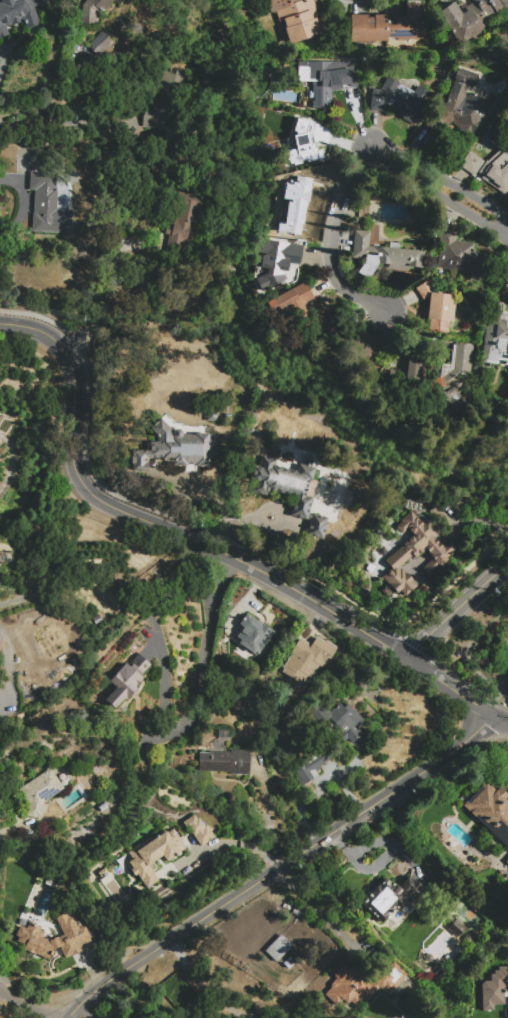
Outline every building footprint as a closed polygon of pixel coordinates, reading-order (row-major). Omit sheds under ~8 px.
[(2,2),(1,0),(47,0),(48,2),(33,7),(39,23),(26,27),(23,19),(22,19),(23,21),(11,25),(11,23),(6,25),(9,35),(0,38),(0,3),(2,2)] [(83,4),(86,0),(122,0),(117,6),(113,2),(105,11),(100,7),(96,11),(95,22),(82,21),(83,4)] [(285,47),(268,0),(313,0),(325,33),(285,47)] [(454,2),(457,0),(507,0),(507,7),(506,8),(505,6),(479,23),(482,28),(459,43),(437,11),(453,1),(454,2)] [(351,40),(350,15),(366,14),(366,17),(373,17),(373,15),(387,14),(387,17),(391,17),(391,15),(398,14),(398,17),(406,16),(405,2),(422,1),(423,39),(351,40)] [(94,49),(89,44),(102,31),(107,37),(94,49)] [(331,100),(327,101),(326,113),(323,113),(323,108),(311,108),(312,80),(298,79),(298,61),(321,61),(352,62),(352,68),(348,69),(350,83),(350,88),(331,89),(331,100)] [(465,95),(478,93),(487,100),(488,110),(466,141),(451,130),(438,126),(459,68),(477,74),(473,87),(469,86),(465,95)] [(387,104),(385,112),(369,110),(372,88),(380,89),(388,76),(414,91),(418,85),(432,94),(412,125),(395,115),(398,110),(387,104)] [(146,107),(142,125),(166,132),(175,96),(158,92),(154,109),(146,107)] [(295,116),(333,128),(328,143),(317,140),(317,142),(314,143),(315,147),(322,146),(324,158),(282,166),(277,135),(286,134),(287,129),(290,130),(295,116)] [(504,153),(507,149),(507,189),(503,194),(475,174),(474,175),(459,165),(470,151),(485,162),(500,149),(504,153)] [(72,233),(32,231),(34,189),(29,189),(30,173),(58,174),(56,209),(73,210),(72,233)] [(289,179),(295,179),(295,175),(311,178),(307,201),(305,201),(300,234),(277,230),(283,198),(281,197),(284,182),(289,183),(289,179)] [(203,198),(201,208),(199,208),(191,243),(169,238),(170,235),(164,234),(166,225),(172,227),(180,192),(203,198)] [(356,272),(364,262),(364,260),(352,259),(354,229),(370,231),(369,245),(425,250),(424,267),(379,263),(377,265),(366,280),(356,272)] [(437,268),(442,229),(457,231),(455,240),(475,243),(474,251),(485,252),(482,274),(437,268)] [(286,271),(289,279),(265,290),(258,275),(262,253),(260,253),(262,237),(304,244),(300,266),(287,264),(286,271)] [(429,296),(423,300),(415,288),(432,277),(440,289),(435,293),(455,295),(451,321),(449,321),(447,331),(429,329),(430,319),(426,318),(429,296)] [(273,297),(305,282),(312,296),(305,300),(308,305),(293,312),(290,306),(280,311),(273,297)] [(499,320),(507,321),(507,366),(503,366),(504,360),(497,359),(497,363),(482,362),(484,335),(485,335),(486,326),(488,321),(490,318),(491,316),(500,309),(505,315),(499,320)] [(368,365),(380,351),(357,330),(344,344),(368,365)] [(451,410),(440,395),(448,389),(439,388),(442,364),(450,365),(452,343),(473,345),(469,387),(456,386),(456,390),(453,389),(456,393),(454,394),(457,398),(456,399),(459,404),(451,410)] [(419,377),(420,357),(401,357),(401,376),(419,377)] [(217,421),(207,421),(207,406),(217,406),(217,421)] [(160,419),(176,434),(195,435),(195,433),(209,433),(209,434),(219,434),(218,455),(216,455),(215,458),(208,458),(208,466),(204,466),(196,466),(196,471),(185,471),(185,465),(173,465),(173,461),(163,461),(163,458),(146,458),(146,462),(148,462),(148,471),(134,470),(135,450),(150,450),(150,442),(164,442),(151,428),(160,419)] [(262,455),(277,459),(275,466),(296,471),(298,464),(302,465),(303,460),(306,458),(310,459),(312,462),(311,467),(315,468),(312,481),(308,480),(304,496),(312,498),(307,519),(292,515),(298,494),(291,493),(290,495),(269,490),(268,495),(253,491),(256,480),(251,479),(255,465),(259,466),(262,455)] [(346,488),(358,490),(354,506),(343,504),(346,488)] [(398,593),(382,576),(391,568),(385,561),(390,556),(391,556),(414,534),(408,528),(402,533),(396,527),(402,521),(401,520),(411,511),(422,522),(428,516),(442,531),(434,538),(435,539),(436,538),(439,542),(438,542),(439,543),(440,542),(443,546),(450,539),(458,548),(430,575),(423,568),(433,559),(431,557),(433,556),(426,548),(414,559),(411,556),(399,568),(400,569),(401,568),(406,573),(407,572),(413,579),(412,580),(417,585),(406,596),(400,590),(398,593)] [(312,514),(327,517),(322,540),(307,536),(312,514)] [(246,614),(272,631),(257,654),(240,642),(242,640),(237,637),(241,632),(245,634),(248,630),(240,624),(246,614)] [(312,639),(302,654),(297,650),(291,657),(287,654),(295,641),(299,644),(305,634),(312,639)] [(317,636),(324,642),(326,640),(337,647),(330,658),(327,657),(322,666),(313,660),(315,658),(306,652),(317,636)] [(125,663),(127,665),(137,653),(150,664),(140,676),(142,678),(134,687),(137,689),(127,700),(125,698),(115,709),(105,700),(115,688),(108,682),(125,663)] [(285,668),(278,676),(273,672),(280,664),(285,668)] [(348,704),(364,720),(357,728),(362,733),(352,743),(326,717),(339,703),(344,708),(348,704)] [(250,750),(249,775),(227,774),(227,772),(199,771),(199,753),(209,753),(209,751),(230,752),(231,750),(250,750)] [(306,759),(309,763),(326,751),(331,759),(314,771),(318,776),(305,785),(293,768),(306,759)] [(41,818),(28,816),(30,800),(22,788),(50,769),(64,789),(43,803),(41,818)] [(499,786),(507,796),(506,799),(507,801),(507,848),(463,805),(486,781),(495,790),(499,786)] [(97,807),(105,801),(109,807),(101,812),(97,807)] [(183,822),(194,814),(197,819),(198,818),(204,826),(206,824),(214,837),(201,846),(189,829),(188,830),(183,822)] [(173,828),(185,847),(164,862),(160,856),(152,862),(156,868),(152,870),(159,880),(145,889),(127,861),(127,853),(140,844),(142,847),(165,831),(166,833),(173,828)] [(385,878),(392,884),(394,882),(401,889),(403,887),(401,885),(409,877),(410,879),(411,877),(426,891),(416,903),(409,896),(397,909),(395,907),(380,923),(360,904),(385,878)] [(55,918),(73,908),(82,926),(85,924),(91,935),(89,936),(92,942),(80,948),(82,950),(65,959),(59,947),(51,951),(48,959),(24,949),(25,945),(17,941),(18,937),(16,936),(20,925),(26,928),(29,922),(41,927),(40,930),(44,932),(42,937),(50,940),(63,934),(55,918)] [(464,927),(455,918),(447,927),(456,936),(464,927)] [(275,961),(291,945),(280,934),(263,949),(275,961)] [(407,975),(386,995),(379,988),(366,1002),(362,998),(354,1006),(349,1001),(339,1010),(327,998),(328,997),(325,994),(332,987),(331,985),(331,983),(332,981),(334,981),(336,981),(338,982),(339,980),(334,975),(344,964),(349,969),(351,966),(363,979),(359,983),(363,987),(368,981),(371,984),(393,961),(407,975)] [(507,965),(507,984),(504,984),(504,987),(503,987),(503,993),(504,993),(504,1005),(494,1005),(494,1010),(482,1010),(482,983),(484,981),(490,981),(490,974),(494,974),(494,970),(498,970),(498,966),(507,966),(507,965)] [(264,1004),(253,1002),(252,1011),(262,1013),(264,1004)]
